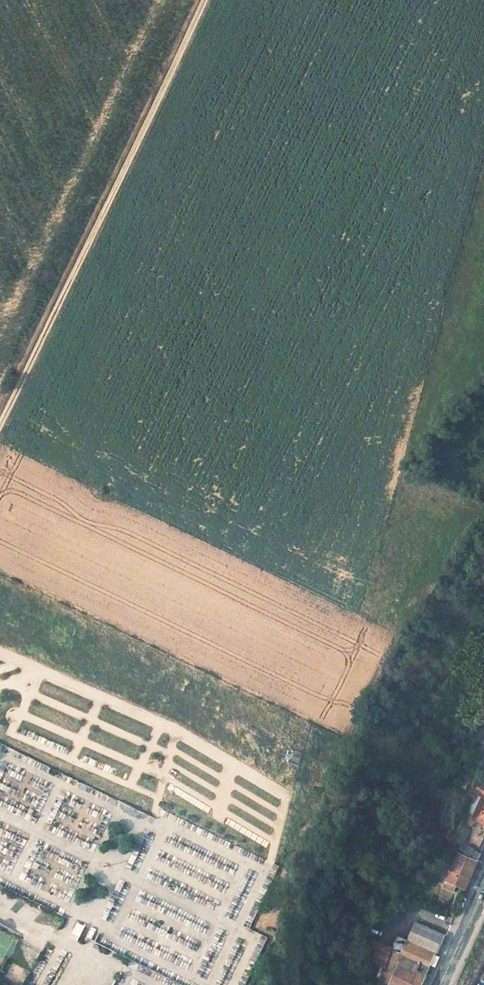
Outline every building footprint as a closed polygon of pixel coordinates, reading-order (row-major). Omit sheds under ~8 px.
[(460,824),(455,835),(466,840),(471,829),(460,824)] [(478,861),(460,853),(448,882),(466,889),(478,861)] [(397,934),(390,949),(374,940),(366,957),(382,966),(385,967),(377,984),(420,984),(434,951),(435,952),(443,933),(416,921),(408,939),(397,934)] [(70,938),(79,941),(84,925),(75,922),(70,938)] [(23,944),(19,952),(34,961),(39,953),(23,944)]
